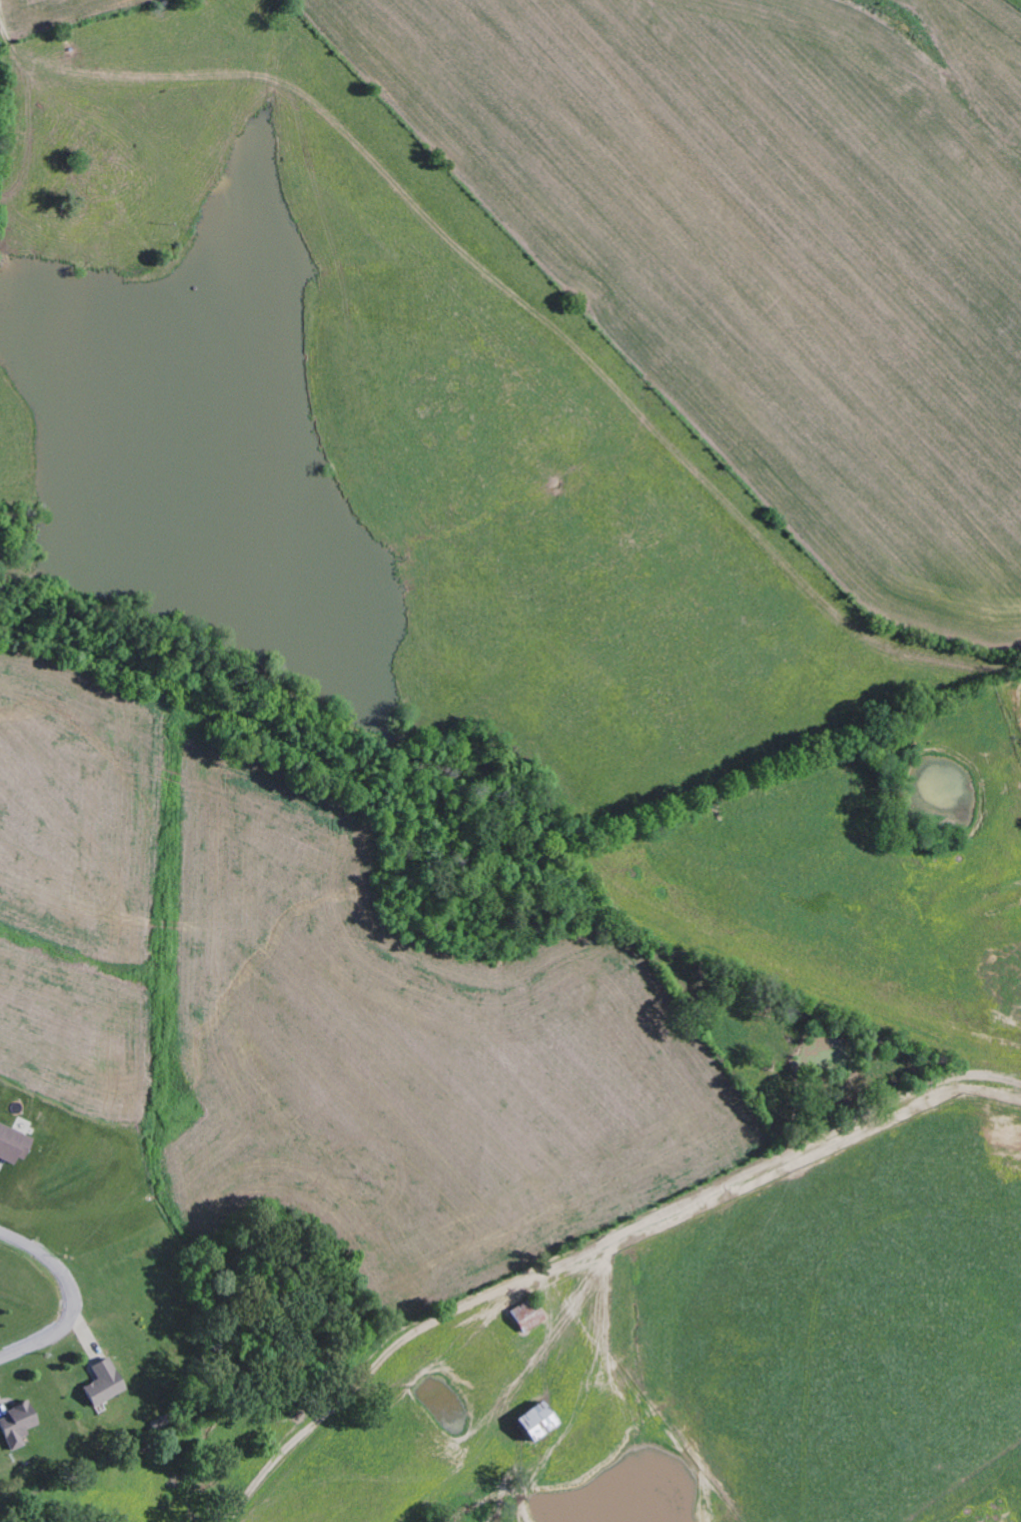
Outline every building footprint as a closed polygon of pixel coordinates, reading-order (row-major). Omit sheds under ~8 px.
[(0,1127),(0,1162),(8,1165),(11,1157),(21,1161),(29,1138),(0,1127)] [(87,1409),(122,1388),(103,1356),(85,1367),(92,1379),(75,1389),(87,1409)] [(506,1421),(523,1444),(549,1424),(532,1401),(506,1421)] [(25,1402),(0,1414),(0,1442),(5,1452),(20,1445),(16,1435),(36,1426),(25,1402)]
